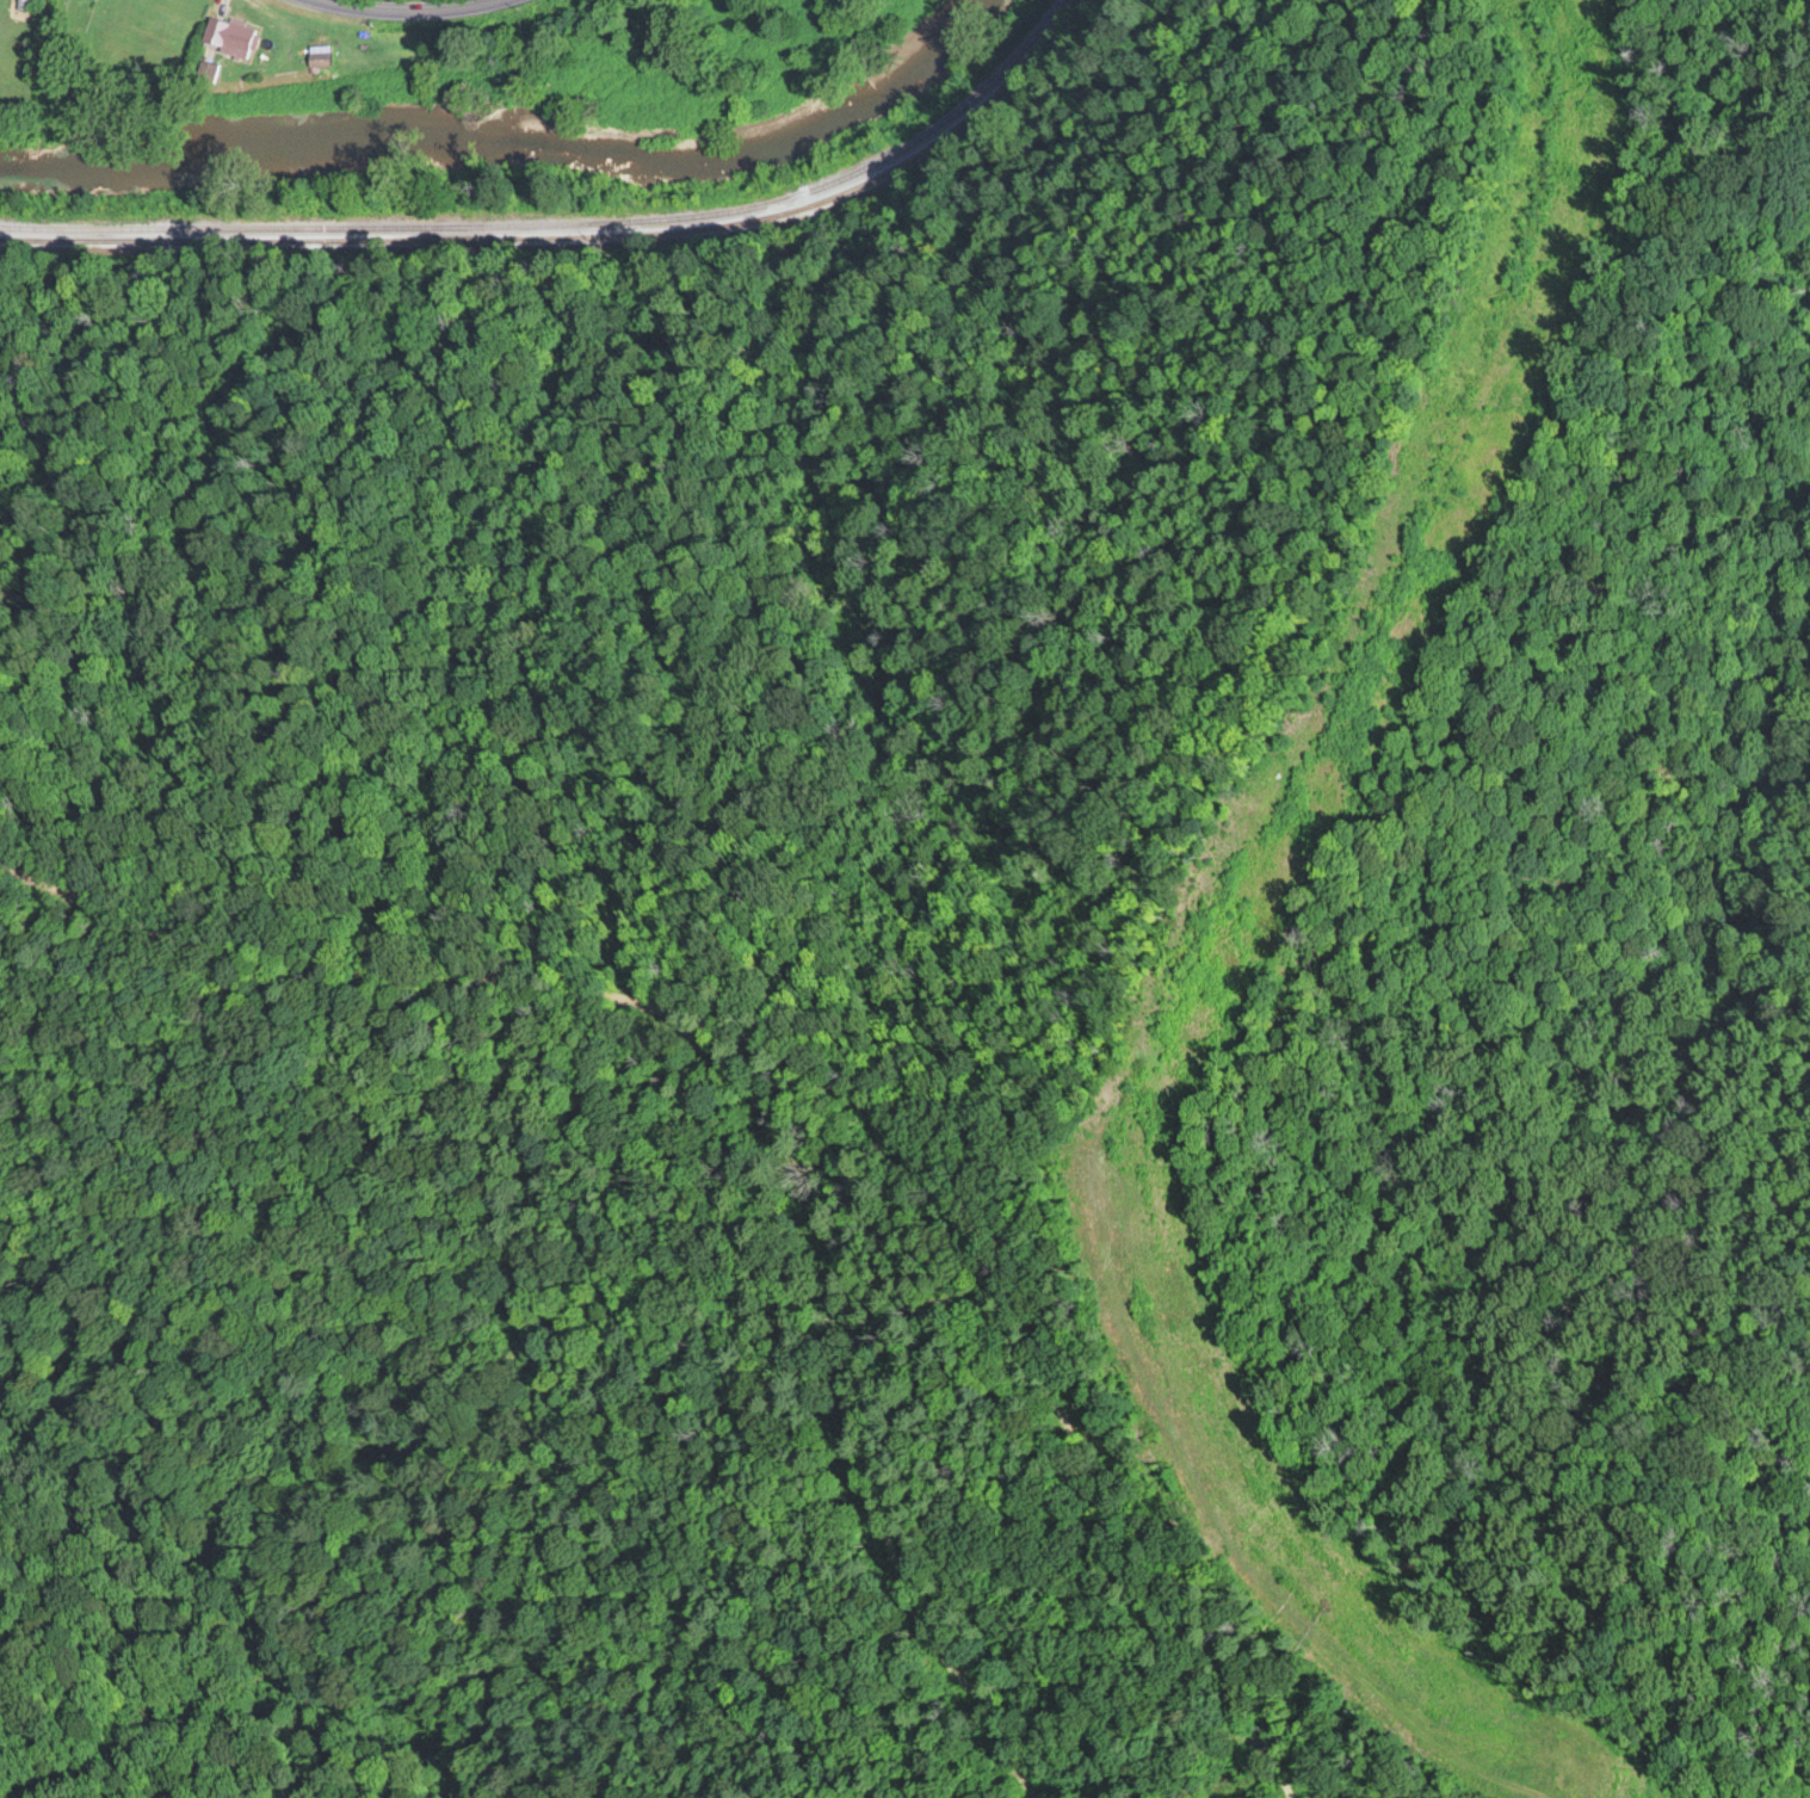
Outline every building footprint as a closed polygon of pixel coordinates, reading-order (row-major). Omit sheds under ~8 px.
[(245,57),(254,26),(208,13),(199,44),(245,57)] [(326,44),(306,44),(306,64),(326,64),(326,44)]
